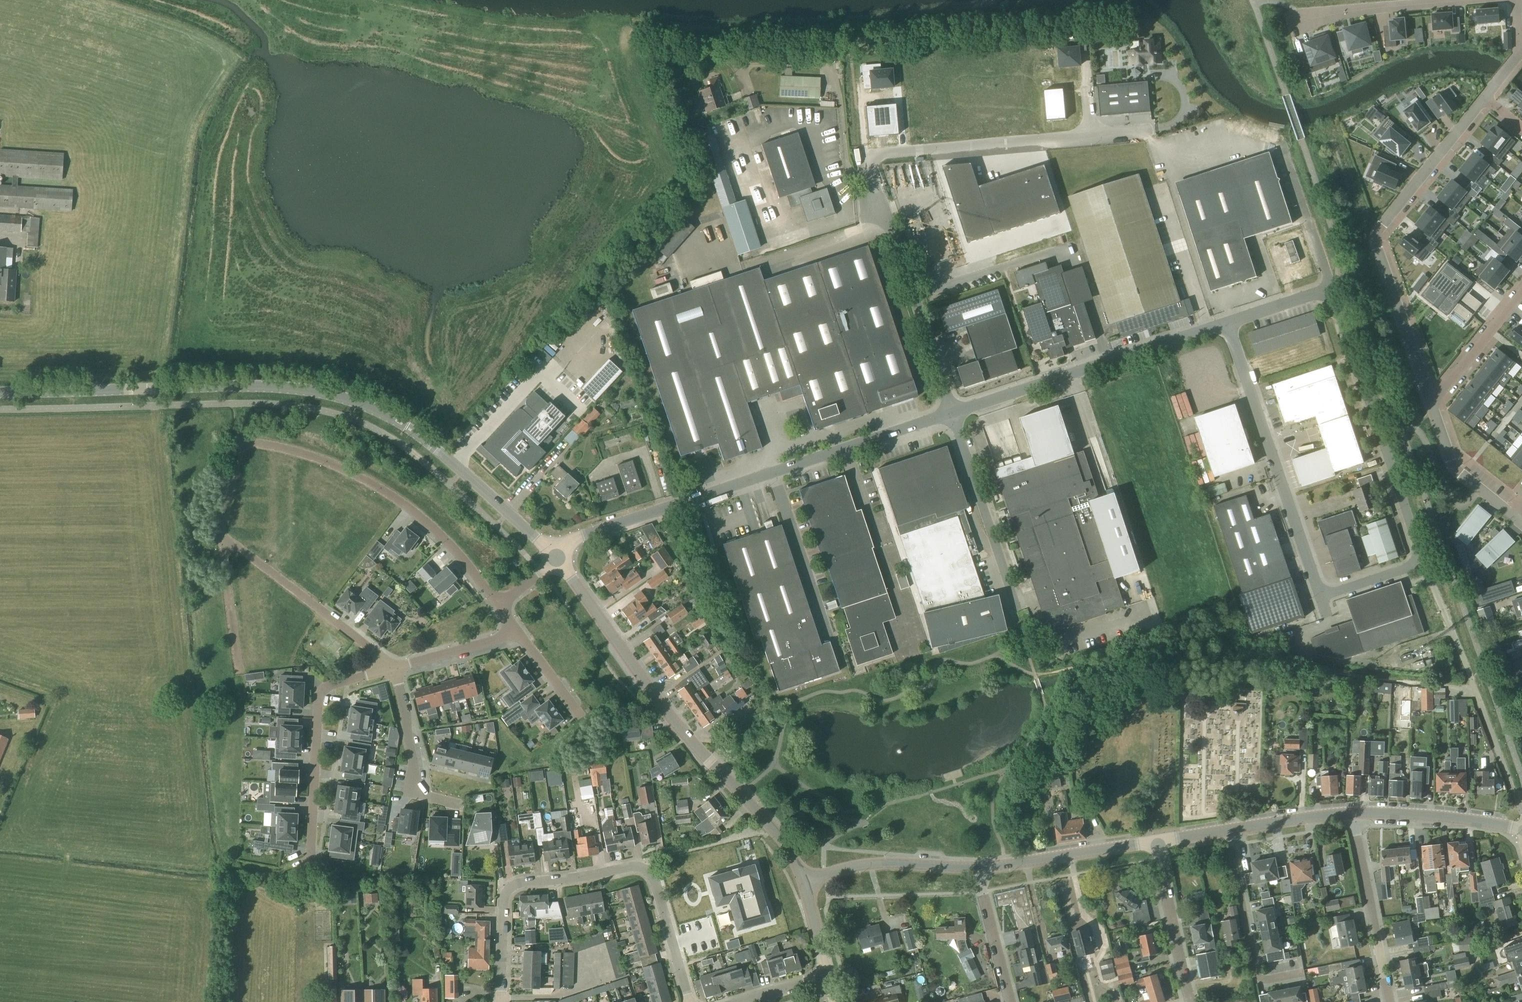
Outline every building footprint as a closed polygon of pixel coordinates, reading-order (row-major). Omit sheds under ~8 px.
[(1476,10),(1477,25),(1500,23),(1499,21),(1505,21),(1504,10),(1499,10),(1498,9),(1476,10)] [(1432,32),(1451,30),(1452,33),(1460,33),(1459,18),(1453,18),(1452,13),(1441,13),(1433,13),(1433,14),(1431,14),(1432,32)] [(1405,18),(1402,18),(1402,17),(1395,17),(1395,19),(1392,19),(1393,21),(1388,21),(1389,26),(1383,27),(1385,48),(1396,47),(1396,41),(1407,40),(1405,18)] [(1369,45),(1364,25),(1355,28),(1355,27),(1345,30),(1348,40),(1339,43),(1342,53),(1344,52),(1345,57),(1353,55),(1351,50),(1369,45)] [(1337,59),(1328,35),(1327,36),(1326,33),(1309,39),(1310,41),(1302,44),(1307,58),(1299,60),(1304,76),(1315,73),(1313,67),(1337,59)] [(1146,41),(1146,42),(1141,43),(1141,48),(1135,48),(1135,50),(1128,50),(1130,65),(1137,64),(1137,67),(1148,66),(1148,65),(1164,63),(1162,41),(1157,41),(1157,40),(1146,41)] [(1078,48),(1061,49),(1061,64),(1079,63),(1079,51),(1086,50),(1086,44),(1078,45),(1078,48)] [(1127,68),(1126,48),(1109,49),(1110,69),(1127,68)] [(892,72),(864,75),(866,86),(873,86),(873,91),(894,89),(892,72)] [(820,100),(821,78),(780,76),(778,98),(820,100)] [(724,106),(718,87),(720,86),(717,78),(710,80),(713,88),(698,93),(702,105),(704,104),(706,111),(724,106)] [(1151,112),(1148,82),(1098,87),(1101,117),(1151,112)] [(1063,89),(1043,91),(1046,121),(1066,120),(1063,89)] [(1521,116),(1521,93),(1518,89),(1509,100),(1520,109),(1517,112),(1521,116)] [(1432,98),(1425,102),(1432,112),(1440,106),(1447,115),(1458,108),(1452,99),(1453,98),(1448,90),(1433,100),(1432,98)] [(761,96),(747,97),(748,110),(762,109),(761,96)] [(1433,120),(1416,98),(1410,103),(1412,106),(1403,113),(1408,119),(1408,120),(1411,125),(1412,124),(1418,132),(1429,124),(1428,123),(1433,120)] [(895,104),(865,107),(867,138),(898,135),(895,104)] [(1369,112),(1375,118),(1381,122),(1385,117),(1373,107),(1369,112)] [(819,118),(837,118),(837,116),(842,116),(842,108),(819,109),(819,118)] [(1387,119),(1380,127),(1387,132),(1381,141),(1388,147),(1387,149),(1394,155),(1396,153),(1401,157),(1405,152),(1404,150),(1409,144),(1402,138),(1406,134),(1387,119)] [(1487,135),(1488,136),(1508,152),(1515,142),(1500,130),(1500,129),(1497,127),(1496,127),(1496,126),(1493,129),(1492,128),(1487,135)] [(812,194),(810,188),(815,187),(797,133),(761,145),(779,199),(786,196),(790,208),(802,204),(807,222),(823,216),(824,218),(836,214),(832,203),(830,203),(825,190),(812,194)] [(736,203),(713,135),(699,140),(737,256),(761,248),(745,200),(736,203)] [(1501,160),(1508,152),(1488,136),(1481,144),(1493,154),(1489,158),(1499,166),(1503,161),(1501,160)] [(63,154),(0,150),(0,177),(12,177),(12,187),(0,186),(0,207),(71,212),(72,191),(17,187),(18,178),(62,181),(63,154)] [(1466,161),(1485,177),(1492,168),(1489,166),(1489,165),(1473,152),(1466,161)] [(1374,156),(1370,165),(1377,168),(1372,180),(1374,181),(1373,183),(1381,187),(1382,184),(1394,189),(1399,176),(1392,173),(1395,165),(1374,156)] [(980,185),(972,163),(941,161),(947,178),(968,243),(1062,213),(1046,164),(980,185)] [(1466,161),(1458,171),(1471,182),(1469,185),(1479,194),(1482,190),(1479,188),(1487,178),(1485,177),(1466,161)] [(1211,293),(1242,283),(1257,278),(1244,239),(1292,223),(1279,182),(1280,180),(1278,178),(1274,166),(1180,196),(1211,293)] [(1521,175),(1514,170),(1510,175),(1516,180),(1521,175)] [(1180,302),(1139,174),(1068,197),(1110,325),(1116,323),(1121,337),(1188,316),(1184,301),(1180,302)] [(1444,189),(1464,206),(1472,197),(1467,193),(1468,192),(1452,179),(1444,189)] [(1505,193),(1510,186),(1505,182),(1499,189),(1505,193)] [(1444,189),(1436,198),(1449,209),(1446,213),(1457,221),(1460,217),(1457,215),(1464,206),(1444,189)] [(1430,206),(1422,216),(1443,233),(1450,224),(1453,226),(1457,221),(1446,213),(1443,217),(1430,206)] [(40,219),(22,217),(0,215),(0,231),(21,233),(21,232),(26,233),(26,234),(30,235),(29,241),(32,241),(32,246),(37,246),(40,219)] [(1431,238),(1435,242),(1443,233),(1422,216),(1414,226),(1430,239),(1431,238)] [(1503,237),(1521,252),(1521,237),(1511,228),(1503,237)] [(1482,242),(1487,236),(1477,229),(1473,235),(1479,240),(1482,242)] [(667,253),(683,234),(678,230),(662,248),(667,253)] [(1461,237),(1467,241),(1472,235),(1466,231),(1461,237)] [(1398,245),(1406,251),(1403,255),(1409,260),(1412,256),(1414,257),(1415,256),(1422,262),(1430,252),(1423,247),(1423,246),(1409,234),(1407,237),(1405,236),(1398,245)] [(1521,256),(1521,252),(1503,237),(1496,246),(1517,262),(1521,256)] [(800,238),(788,241),(790,247),(802,244),(800,238)] [(1289,257),(1297,254),(1293,241),(1284,244),(1289,257)] [(756,259),(776,253),(773,245),(766,248),(766,250),(755,254),(756,259)] [(918,397),(867,246),(763,281),(759,268),(723,280),(720,272),(689,282),(692,291),(631,311),(680,457),(718,444),(723,461),(761,448),(746,403),(779,392),(782,401),(802,394),(814,431),(918,397)] [(1274,251),(1279,262),(1287,258),(1283,247),(1274,251)] [(13,249),(7,248),(0,248),(0,301),(14,302),(16,271),(5,270),(6,258),(12,259),(13,249)] [(1292,264),(1300,261),(1297,254),(1289,257),(1292,264)] [(702,256),(688,259),(690,265),(703,262),(702,256)] [(1484,265),(1503,280),(1510,271),(1491,256),(1484,265)] [(1035,284),(1041,303),(1023,309),(1035,345),(1040,343),(1042,351),(1047,350),(1051,360),(1065,356),(1069,354),(1067,349),(1096,339),(1083,300),(1074,303),(1061,265),(1049,270),(1046,262),(1014,273),(1020,289),(1035,284)] [(1421,296),(1447,316),(1457,303),(1472,284),(1446,264),(1421,296)] [(1503,280),(1484,265),(1482,264),(1474,273),(1495,290),(1503,280)] [(653,300),(672,293),(669,283),(650,290),(653,300)] [(1421,288),(1416,284),(1412,289),(1417,293),(1421,288)] [(1017,348),(998,290),(939,309),(947,333),(966,327),(977,361),(958,368),(965,388),(1019,371),(1012,350),(1017,348)] [(1485,303),(1482,309),(1494,316),(1497,310),(1485,303)] [(1459,304),(1453,311),(1467,322),(1473,315),(1459,304)] [(1256,355),(1320,335),(1313,313),(1249,334),(1256,355)] [(1482,335),(1490,325),(1483,320),(1476,331),(1482,335)] [(1518,325),(1516,328),(1515,327),(1508,337),(1521,348),(1521,328),(1518,325)] [(1470,329),(1465,336),(1475,343),(1480,336),(1470,329)] [(616,356),(620,348),(615,346),(611,354),(616,356)] [(1489,359),(1505,373),(1507,375),(1516,363),(1497,348),(1489,359)] [(541,349),(536,354),(547,363),(551,358),(541,349)] [(1481,369),(1498,382),(1505,373),(1489,359),(1481,369)] [(608,360),(580,389),(594,402),(622,373),(608,360)] [(1348,416),(1331,366),(1272,385),(1285,423),(1295,420),(1296,423),(1315,416),(1326,449),(1291,460),(1300,487),(1335,476),(1334,473),(1364,463),(1348,416)] [(1481,369),(1472,380),(1491,395),(1500,384),(1498,382),(1481,369)] [(1483,405),(1491,395),(1472,380),(1464,390),(1483,405)] [(1483,405),(1464,390),(1456,400),(1474,415),(1483,405)] [(485,449),(481,454),(487,459),(486,460),(495,468),(499,463),(516,478),(521,468),(519,466),(521,464),(528,471),(545,453),(537,446),(539,444),(541,446),(542,445),(551,439),(553,438),(549,435),(563,420),(563,419),(564,417),(549,403),(547,404),(534,392),(526,400),(525,401),(525,402),(525,403),(525,404),(525,405),(525,406),(526,406),(526,407),(527,408),(524,411),(522,410),(518,409),(516,411),(482,447),(485,449)] [(1466,426),(1474,415),(1456,400),(1447,411),(1466,426)] [(1503,404),(1506,407),(1509,409),(1513,405),(1507,400),(1503,404)] [(639,402),(624,406),(625,412),(640,408),(639,402)] [(612,412),(617,411),(618,407),(615,403),(610,404),(609,409),(612,412)] [(1059,406),(1020,419),(1033,458),(995,470),(1048,630),(1064,624),(1064,626),(1077,622),(1077,624),(1106,615),(1106,613),(1125,606),(1116,579),(1140,571),(1115,494),(1100,499),(1084,451),(1075,454),(1071,442),(1075,440),(1073,433),(1068,435),(1059,406)] [(1215,476),(1253,464),(1234,406),(1196,419),(1215,476)] [(589,426),(600,414),(593,408),(582,420),(581,419),(571,430),(580,438),(590,428),(589,426)] [(1521,419),(1516,414),(1512,419),(1518,424),(1521,419)] [(1487,425),(1490,427),(1493,430),(1497,425),(1491,420),(1487,425)] [(647,423),(641,425),(643,431),(647,430),(648,433),(650,432),(649,429),(648,426),(647,423)] [(1506,440),(1503,437),(1499,435),(1496,439),(1502,444),(1506,440)] [(960,488),(960,487),(946,446),(877,469),(897,527),(925,612),(922,613),(931,649),(936,648),(938,654),(996,635),(996,633),(1006,631),(998,595),(984,598),(970,556),(978,554),(957,491),(958,491),(959,490),(960,489),(960,488)] [(1518,449),(1509,460),(1521,470),(1521,452),(1518,449)] [(1122,487),(1110,454),(1101,457),(1113,490),(1122,487)] [(626,494),(641,489),(632,461),(617,466),(626,494)] [(567,474),(558,465),(550,474),(559,482),(554,488),(555,490),(554,491),(554,494),(560,500),(562,500),(564,498),(565,499),(579,485),(567,474)] [(856,511),(844,475),(798,490),(823,565),(826,564),(841,609),(843,608),(850,628),(844,630),(856,666),(893,654),(882,623),(895,619),(887,594),(872,549),(873,548),(861,510),(856,511)] [(1376,507),(1370,487),(1374,485),(1371,475),(1357,479),(1360,489),(1354,491),(1356,498),(1358,497),(1363,511),(1376,507)] [(602,502),(619,496),(613,478),(596,484),(602,502)] [(1207,491),(1210,500),(1232,493),(1229,484),(1207,491)] [(1254,519),(1246,495),(1214,506),(1243,594),(1239,595),(1252,634),(1305,617),(1292,578),(1291,578),(1270,514),(1254,519)] [(1456,539),(1466,571),(1471,570),(1483,559),(1479,555),(1472,562),(1464,540),(1465,540),(1468,542),(1489,517),(1480,509),(1456,539)] [(1361,570),(1350,538),(1359,535),(1356,527),(1357,527),(1352,511),(1318,522),(1325,546),(1327,545),(1338,577),(1361,570)] [(1379,564),(1398,558),(1385,519),(1366,525),(1379,564)] [(821,645),(781,525),(723,545),(754,640),(760,638),(768,663),(769,663),(778,692),(839,671),(829,642),(821,645)] [(653,549),(662,543),(653,527),(644,533),(653,549)] [(1500,533),(1495,528),(1490,534),(1494,538),(1499,533),(1500,533)] [(418,538),(405,529),(401,534),(396,531),(397,531),(396,530),(382,548),(383,549),(388,552),(394,545),(406,554),(410,549),(412,551),(417,544),(415,542),(418,538)] [(1479,555),(1483,559),(1471,570),(1466,571),(1477,603),(1480,602),(1481,605),(1515,594),(1511,581),(1484,589),(1480,576),(1476,577),(1474,570),(1484,561),(1487,564),(1512,541),(1503,532),(1479,555)] [(637,562),(646,556),(640,546),(631,552),(637,562)] [(366,555),(373,561),(379,552),(372,547),(366,555)] [(660,570),(673,562),(663,547),(650,556),(656,565),(657,564),(660,570)] [(620,576),(619,574),(633,565),(624,553),(602,569),(606,575),(599,579),(605,587),(620,576)] [(436,576),(435,575),(435,574),(426,564),(417,572),(438,596),(457,579),(449,570),(447,572),(444,569),(436,576)] [(620,576),(605,587),(610,594),(620,588),(621,589),(623,587),(626,591),(642,580),(634,569),(630,572),(622,578),(620,576)] [(652,589),(668,577),(663,570),(646,582),(652,589)] [(900,590),(909,587),(904,572),(895,575),(900,590)] [(1406,597),(1401,582),(1346,600),(1353,621),(1338,626),(1338,627),(1310,640),(1316,655),(1344,660),(1425,633),(1412,595),(1406,597)] [(387,587),(383,592),(388,596),(392,590),(387,587)] [(366,611),(377,597),(366,588),(359,597),(352,592),(351,594),(348,594),(346,595),(344,593),(336,604),(343,609),(344,610),(345,610),(346,610),(347,609),(348,608),(356,614),(361,608),(366,611)] [(627,618),(642,608),(649,603),(640,591),(633,596),(635,599),(630,603),(631,604),(621,611),(627,618)] [(397,625),(388,618),(393,611),(380,601),(370,614),(376,619),(368,629),(380,638),(387,629),(392,633),(399,623),(397,625)] [(1518,619),(1521,617),(1521,603),(1519,604),(1513,606),(1518,619)] [(642,608),(627,618),(632,626),(642,619),(643,620),(647,617),(651,623),(661,616),(657,610),(652,604),(644,610),(642,608)] [(673,624),(688,613),(681,604),(666,615),(673,624)] [(694,630),(706,622),(701,615),(690,624),(694,630)] [(1493,617),(1481,621),(1485,632),(1497,628),(1493,617)] [(661,644),(656,637),(665,632),(660,624),(651,631),(654,635),(644,642),(650,651),(661,644)] [(701,642),(709,637),(704,630),(697,634),(701,642)] [(656,660),(677,646),(671,637),(661,644),(650,651),(656,660)] [(707,651),(715,646),(709,637),(701,642),(707,651)] [(683,654),(677,646),(656,660),(662,669),(683,654)] [(1511,651),(1513,657),(1521,654),(1521,647),(1511,651)] [(1402,663),(1413,659),(1411,653),(1400,657),(1402,663)] [(683,654),(662,669),(669,678),(679,671),(678,668),(681,666),(686,674),(698,665),(693,658),(688,661),(683,654)] [(1501,654),(1494,656),(1496,663),(1503,661),(1501,654)] [(727,671),(727,670),(720,655),(714,659),(718,667),(715,669),(718,676),(723,673),(727,671)] [(1513,659),(1515,666),(1521,664),(1521,656),(1513,659)] [(1414,671),(1425,667),(1423,660),(1412,664),(1414,671)] [(516,703),(527,695),(523,689),(533,681),(519,662),(505,672),(516,688),(509,693),(516,703)] [(678,693),(677,695),(680,698),(682,698),(684,701),(705,686),(709,684),(699,669),(683,680),(684,682),(687,686),(681,689),(678,692),(678,693)] [(1508,671),(1501,673),(1503,680),(1511,678),(1508,671)] [(246,681),(264,679),(263,672),(245,674),(246,681)] [(460,681),(465,699),(472,697),(475,705),(484,703),(481,694),(477,695),(471,675),(463,677),(464,680),(460,681)] [(303,693),(306,694),(306,686),(303,686),(304,684),(291,683),(291,676),(280,676),(279,695),(303,696),(303,693)] [(465,699),(460,681),(456,682),(456,679),(448,681),(455,708),(460,707),(458,701),(465,699)] [(441,686),(437,687),(442,705),(449,703),(450,705),(452,713),(456,712),(456,710),(455,708),(448,681),(440,684),(441,686)] [(1391,695),(1392,684),(1374,682),(1373,693),(1391,695)] [(384,684),(371,688),(373,695),(378,694),(380,702),(388,699),(384,684)] [(442,705),(437,687),(433,688),(432,686),(425,688),(434,720),(438,718),(435,707),(442,705)] [(690,710),(711,695),(705,686),(684,701),(690,710)] [(426,710),(429,721),(434,720),(425,688),(417,690),(418,692),(413,694),(418,712),(426,710)] [(1421,703),(1432,703),(1432,689),(1421,689),(1421,703)] [(1400,702),(1400,696),(1398,696),(1398,690),(1391,690),(1391,696),(1394,697),(1393,702),(1400,702)] [(1445,699),(1445,692),(1441,692),(1441,690),(1434,690),(1434,699),(1435,699),(1435,706),(1440,706),(1440,699),(1445,699)] [(305,699),(303,699),(303,696),(279,695),(278,714),(289,714),(290,708),(302,709),(302,706),(305,706),(305,699)] [(714,699),(711,696),(712,695),(711,695),(690,710),(696,718),(722,700),(719,695),(714,699)] [(722,700),(696,718),(699,721),(697,724),(700,727),(702,727),(703,727),(714,720),(712,718),(724,709),(729,716),(739,709),(729,695),(722,700)] [(540,707),(532,696),(521,705),(525,711),(520,714),(525,721),(528,719),(532,724),(540,718),(549,730),(555,726),(556,727),(562,723),(561,721),(562,720),(548,701),(540,707)] [(1467,717),(1467,700),(1449,700),(1450,723),(1459,723),(1459,715),(1462,716),(1467,717)] [(349,720),(373,724),(377,704),(365,702),(364,709),(351,707),(351,709),(349,709),(348,717),(349,718),(349,720)] [(19,719),(35,718),(34,709),(18,710),(19,719)] [(509,712),(501,718),(507,727),(515,720),(509,712)] [(1470,730),(1478,730),(1478,717),(1470,718),(1470,730)] [(288,726),(289,719),(277,719),(276,739),(301,740),(301,739),(302,739),(303,732),(301,732),(301,727),(288,726)] [(373,724),(349,720),(347,733),(360,735),(359,741),(370,742),(373,724)] [(623,739),(639,737),(637,725),(622,728),(623,739)] [(466,735),(477,733),(476,726),(465,727),(466,735)] [(397,728),(391,727),(388,746),(397,747),(398,743),(398,740),(399,736),(398,732),(397,728)] [(1307,750),(1308,728),(1299,728),(1299,740),(1285,739),(1285,750),(1287,750),(1287,756),(1275,755),(1275,773),(1283,773),(1283,774),(1284,774),(1285,776),(1289,776),(1291,774),(1292,774),(1292,772),(1299,773),(1299,756),(1296,756),(1296,750),(1300,750),(1300,749),(1307,750)] [(9,739),(0,736),(0,761),(9,739)] [(301,740),(276,739),(275,759),(286,759),(287,752),(300,753),(300,748),(302,748),(302,741),(301,741),(301,740)] [(531,741),(526,744),(529,749),(534,746),(531,741)] [(1370,742),(1354,741),(1354,754),(1359,754),(1358,767),(1353,766),(1352,776),(1347,776),(1346,794),(1347,794),(1348,796),(1353,796),(1354,795),(1360,795),(1361,777),(1361,775),(1369,775),(1370,753),(1370,742)] [(448,748),(449,743),(445,742),(444,747),(436,746),(432,763),(443,766),(448,748)] [(1384,753),(1384,743),(1375,742),(1370,742),(1370,753),(1384,753)] [(342,752),(341,759),(343,759),(343,760),(367,764),(370,745),(358,744),(358,749),(345,747),(344,753),(342,752)] [(459,751),(460,745),(456,744),(455,750),(448,748),(443,766),(454,768),(459,751)] [(454,768),(465,771),(470,754),(471,748),(467,747),(466,753),(459,751),(454,768)] [(261,750),(261,759),(269,760),(270,751),(261,750)] [(465,771),(477,774),(481,756),(481,757),(482,751),(478,750),(477,756),(470,754),(465,771)] [(481,756),(477,774),(488,777),(492,759),(494,753),(489,752),(488,758),(481,757),(481,756)] [(666,776),(680,768),(679,766),(679,765),(677,762),(676,762),(671,753),(657,761),(660,765),(651,770),(652,778),(663,772),(666,776)] [(1318,769),(1319,755),(1308,754),(1308,768),(1318,769)] [(1402,780),(1402,771),(1401,771),(1401,764),(1401,756),(1390,756),(1389,781),(1389,797),(1405,797),(1406,782),(1401,781),(1401,780),(1402,780)] [(1457,795),(1458,793),(1466,793),(1465,774),(1466,774),(1465,759),(1457,759),(1457,774),(1451,774),(1451,791),(1450,791),(1450,793),(1451,793),(1453,795),(1457,795)] [(343,760),(342,761),(341,760),(340,767),(341,767),(341,772),(354,774),(353,780),(364,782),(367,764),(343,760)] [(600,782),(599,774),(606,773),(605,761),(591,762),(594,787),(602,786),(601,782),(600,782)] [(1444,768),(1444,774),(1437,774),(1437,792),(1450,791),(1451,791),(1451,774),(1451,761),(1444,761),(1445,768),(1444,768)] [(1387,777),(1388,777),(1388,762),(1378,762),(1378,777),(1369,776),(1369,796),(1386,796),(1387,777)] [(275,783),(298,784),(299,772),(287,771),(288,764),(271,763),(272,763),(271,771),(275,771),(275,783)] [(392,778),(394,769),(385,767),(383,777),(392,778)] [(1423,798),(1425,798),(1425,792),(1423,792),(1423,784),(1429,784),(1430,768),(1410,767),(1410,781),(1411,781),(1410,797),(1423,798)] [(561,779),(560,770),(546,772),(547,781),(561,779)] [(1329,777),(1328,771),(1320,772),(1321,777),(1322,795),(1323,795),(1325,797),(1328,797),(1328,795),(1333,795),(1335,796),(1338,796),(1338,794),(1340,794),(1339,776),(1329,777)] [(1488,781),(1488,772),(1477,772),(1477,781),(1478,781),(1478,794),(1494,794),(1494,781),(1488,781)] [(336,799),(357,802),(359,790),(364,791),(365,784),(351,781),(350,785),(349,785),(347,787),(347,788),(338,786),(336,799)] [(287,796),(296,796),(297,784),(274,783),(275,783),(270,782),(270,798),(257,798),(257,804),(268,805),(269,805),(269,803),(288,803),(288,798),(287,798),(287,796)] [(569,783),(570,798),(580,798),(579,783),(569,783)] [(650,786),(638,789),(642,805),(653,803),(650,786)] [(597,800),(597,789),(585,789),(585,800),(597,800)] [(702,822),(721,807),(714,796),(694,811),(702,821),(700,823),(702,822)] [(346,817),(345,820),(351,821),(359,822),(360,815),(356,814),(357,802),(336,799),(334,812),(343,813),(343,814),(345,816),(346,817)] [(623,805),(621,806),(624,819),(633,817),(630,804),(629,804),(627,799),(621,800),(623,805)] [(678,815),(689,813),(687,800),(676,801),(678,815)] [(278,815),(277,827),(296,828),(297,822),(299,822),(299,815),(286,815),(286,808),(274,807),(274,815),(278,815)] [(721,834),(722,832),(717,826),(729,817),(721,807),(702,822),(700,823),(694,828),(701,837),(710,832),(712,835),(721,834)] [(393,819),(391,831),(415,835),(418,813),(402,810),(401,820),(393,819)] [(642,816),(641,814),(639,812),(632,814),(636,833),(640,832),(643,844),(656,841),(653,826),(652,826),(650,814),(642,816)] [(1068,821),(1067,812),(1054,814),(1055,827),(1056,827),(1058,843),(1086,839),(1083,819),(1068,821)] [(489,845),(488,832),(491,832),(491,813),(476,814),(471,829),(472,829),(473,843),(480,842),(480,845),(489,845)] [(535,829),(533,813),(532,813),(517,815),(519,824),(525,823),(525,824),(527,824),(528,830),(535,829)] [(535,829),(542,828),(540,813),(533,814),(533,813),(532,813),(533,813),(535,829)] [(676,825),(691,823),(690,814),(675,816),(676,825)] [(431,818),(430,818),(429,840),(444,840),(444,845),(458,846),(459,830),(446,830),(446,818),(438,818),(438,816),(431,816),(431,818)] [(571,840),(572,840),(568,816),(560,817),(562,831),(553,833),(554,840),(557,859),(558,859),(560,862),(565,861),(566,858),(569,858),(566,842),(571,841),(571,840)] [(608,819),(601,826),(603,834),(607,852),(621,849),(618,835),(614,816),(613,816),(607,817),(608,819)] [(365,823),(359,822),(351,821),(350,829),(332,826),(332,828),(329,828),(328,836),(331,836),(330,839),(356,842),(358,830),(364,831),(365,823)] [(500,842),(507,841),(505,824),(497,825),(500,842)] [(277,827),(270,827),(271,827),(270,834),(268,848),(284,851),(285,843),(288,842),(297,843),(298,834),(296,834),(296,828),(277,827)] [(618,835),(621,849),(635,846),(631,828),(623,829),(623,834),(618,835)] [(581,830),(573,831),(575,839),(575,838),(577,838),(578,844),(577,845),(579,856),(598,853),(597,847),(596,847),(594,835),(582,837),(581,830)] [(338,859),(354,861),(356,842),(330,839),(329,851),(339,853),(338,859)] [(545,861),(557,859),(554,840),(542,841),(545,861)] [(262,849),(264,842),(254,841),(253,848),(262,849)] [(531,866),(532,863),(535,863),(532,843),(520,844),(523,864),(524,864),(526,867),(531,866)] [(1458,846),(1458,843),(1449,844),(1451,868),(1452,883),(1458,882),(1457,867),(1460,867),(1460,871),(1469,870),(1468,866),(1466,845),(1458,846)] [(511,866),(523,864),(520,844),(508,846),(511,866)] [(1435,873),(1436,884),(1445,883),(1443,868),(1445,868),(1442,845),(1430,846),(1430,854),(1433,854),(1435,869),(1432,869),(1433,873),(1435,873)] [(1433,854),(1430,854),(1430,846),(1422,847),(1425,870),(1424,870),(1426,885),(1427,893),(1437,892),(1436,884),(1435,873),(1433,873),(1432,869),(1435,869),(1433,854)] [(1396,850),(1397,864),(1406,863),(1406,870),(1415,869),(1414,861),(1411,861),(1410,848),(1396,850)] [(733,849),(716,852),(717,860),(734,857),(733,849)] [(1389,865),(1397,864),(1396,850),(1382,851),(1383,864),(1380,864),(1381,870),(1374,873),(1376,883),(1383,883),(1390,882),(1390,872),(1389,865)] [(451,864),(460,864),(460,853),(452,852),(451,864)] [(1326,886),(1334,884),(1333,875),(1343,873),(1340,854),(1326,857),(1328,866),(1322,868),(1326,886)] [(735,865),(713,872),(721,901),(733,897),(741,925),(775,915),(770,899),(769,900),(762,874),(763,874),(758,858),(746,862),(746,861),(735,864),(735,865)] [(1292,903),(1301,902),(1303,899),(1301,889),(1302,889),(1305,885),(1306,885),(1305,883),(1316,882),(1312,858),(1290,861),(1293,884),(1290,884),(1292,903)] [(1491,887),(1505,882),(1498,858),(1482,863),(1487,882),(1477,885),(1478,893),(1479,900),(1493,896),(1491,887)] [(1263,861),(1267,881),(1288,877),(1286,866),(1277,868),(1275,859),(1263,861)] [(1247,885),(1267,881),(1263,861),(1252,863),(1254,872),(1245,874),(1247,885)] [(1478,893),(1477,885),(1476,872),(1469,873),(1471,893),(1478,893)] [(625,905),(642,900),(638,885),(621,890),(625,905)] [(482,907),(483,886),(467,886),(466,906),(482,907)] [(1015,934),(1019,933),(1031,931),(1034,930),(1025,888),(994,895),(997,907),(1012,904),(1018,930),(1014,931),(1015,934)] [(1136,896),(1135,889),(1115,893),(1118,907),(1121,906),(1125,908),(1125,912),(1132,911),(1134,919),(1128,927),(1151,923),(1146,900),(1140,901),(1138,896),(1136,896)] [(349,892),(348,903),(362,903),(362,893),(349,892)] [(601,892),(588,894),(592,913),(593,913),(601,912),(603,920),(607,920),(605,911),(604,911),(601,892)] [(588,894),(576,896),(580,916),(581,915),(589,914),(591,923),(595,922),(593,913),(592,913),(588,894)] [(533,895),(519,896),(520,910),(520,911),(520,918),(524,918),(525,924),(527,924),(527,926),(535,925),(535,916),(534,916),(534,915),(534,911),(533,895)] [(547,895),(533,895),(534,911),(534,915),(534,916),(535,916),(535,919),(551,918),(551,920),(562,920),(557,902),(548,903),(548,902),(547,895)] [(576,896),(564,898),(568,918),(577,916),(579,925),(583,924),(581,915),(580,916),(576,896)] [(1425,913),(1426,920),(1440,918),(1438,907),(1430,908),(1429,896),(1423,897),(1424,911),(1425,913)] [(1493,896),(1479,900),(1480,908),(1485,906),(1487,911),(1493,909),(1493,907),(1496,906),(1502,929),(1517,924),(1509,898),(1495,902),(1493,896)] [(1199,920),(1209,918),(1205,897),(1195,899),(1199,920)] [(1425,913),(1424,911),(1423,897),(1416,898),(1417,910),(1411,911),(1412,914),(1425,913)] [(1264,909),(1257,911),(1259,922),(1275,918),(1275,919),(1277,918),(1273,898),(1262,900),(1264,909)] [(423,904),(429,904),(428,899),(409,900),(410,909),(418,909),(417,902),(423,902),(423,904)] [(1327,913),(1340,910),(1338,899),(1325,902),(1327,913)] [(629,920),(646,915),(642,900),(625,905),(629,920)] [(457,914),(458,911),(458,905),(445,905),(445,914),(457,914)] [(1226,947),(1238,945),(1237,939),(1242,938),(1238,919),(1239,919),(1237,906),(1229,907),(1231,920),(1222,922),(1224,932),(1222,935),(1223,939),(1225,940),(1225,941),(1226,947)] [(1426,922),(1426,920),(1425,913),(1412,914),(1412,915),(1411,915),(1413,921),(1413,924),(1418,923),(1426,922)] [(1351,921),(1349,914),(1328,918),(1330,926),(1337,925),(1342,947),(1358,944),(1353,920),(1351,921)] [(633,934),(650,929),(646,915),(629,920),(633,934)] [(709,917),(685,923),(693,954),(709,950),(708,945),(716,943),(709,917)] [(1275,918),(1259,922),(1261,932),(1279,928),(1277,918),(1275,919),(1275,918)] [(489,940),(490,921),(476,921),(476,919),(465,919),(465,927),(466,927),(466,933),(476,934),(476,939),(489,940)] [(964,938),(964,919),(954,920),(955,928),(935,928),(936,939),(940,939),(940,941),(947,940),(947,939),(956,938),(956,943),(957,946),(958,949),(960,953),(957,955),(970,982),(981,977),(971,958),(974,957),(970,949),(968,950),(967,947),(966,945),(965,942),(964,938)] [(1305,921),(1297,922),(1298,929),(1306,928),(1305,921)] [(1413,943),(1410,929),(1409,922),(1409,921),(1393,924),(1398,946),(1407,944),(1408,950),(1413,949),(1418,948),(1417,942),(1413,943)] [(1206,953),(1216,951),(1215,947),(1214,947),(1213,941),(1209,941),(1208,939),(1214,938),(1211,924),(1206,925),(1191,927),(1195,945),(1204,943),(1206,953)] [(889,950),(900,946),(896,931),(884,934),(885,935),(881,936),(878,925),(857,931),(862,949),(881,944),(883,950),(888,949),(889,950)] [(546,927),(538,930),(539,936),(548,934),(546,927)] [(387,942),(400,942),(399,928),(387,929),(387,942)] [(1279,928),(1261,932),(1263,942),(1279,939),(1281,938),(1279,928)] [(637,949),(654,944),(650,929),(633,934),(637,949)] [(911,929),(903,930),(909,950),(916,948),(911,929)] [(1078,956),(1094,952),(1088,929),(1073,933),(1078,956)] [(535,934),(535,930),(525,930),(526,944),(536,944),(535,934)] [(1031,931),(1019,933),(1023,951),(1018,952),(1022,967),(1030,966),(1034,987),(1048,984),(1045,969),(1041,970),(1039,963),(1039,964),(1031,931)] [(605,943),(605,942),(601,932),(596,934),(600,944),(605,943)] [(594,946),(600,944),(596,934),(591,936),(594,946)] [(1135,964),(1150,960),(1149,955),(1157,953),(1153,934),(1139,937),(1142,948),(1140,948),(1141,956),(1134,958),(1135,964)] [(1049,955),(1056,953),(1068,950),(1065,935),(1045,940),(1049,955)] [(589,948),(594,946),(591,936),(586,938),(589,948)] [(1429,946),(1428,938),(1428,937),(1416,939),(1417,942),(1418,948),(1429,946)] [(584,950),(589,948),(586,938),(581,939),(584,950)] [(1279,939),(1263,942),(1265,954),(1272,952),(1274,962),(1285,959),(1281,938),(1279,939)] [(489,969),(489,940),(476,939),(476,949),(468,949),(468,968),(489,969)] [(579,951),(584,950),(581,939),(575,941),(579,951)] [(606,947),(617,944),(615,939),(605,942),(605,943),(606,947)] [(740,947),(738,940),(738,939),(732,941),(732,942),(734,948),(740,947)] [(574,953),(579,951),(575,941),(570,943),(571,944),(574,953)] [(1503,948),(1504,949),(1501,950),(1499,953),(1501,957),(1504,959),(1507,958),(1508,963),(1512,962),(1512,961),(1521,958),(1521,942),(1503,948)] [(608,953),(618,949),(617,944),(606,947),(608,953)] [(637,949),(638,951),(625,954),(628,965),(640,961),(642,968),(658,963),(655,954),(657,953),(654,944),(637,949)] [(786,973),(780,953),(777,946),(773,947),(770,952),(771,956),(765,958),(766,961),(760,962),(764,975),(770,973),(772,978),(786,973)] [(1413,949),(1414,956),(1430,953),(1429,946),(1418,948),(1413,949)] [(328,980),(337,980),(336,947),(327,947),(328,980)] [(609,958),(620,955),(618,949),(608,953),(609,958)] [(745,962),(752,960),(752,959),(750,952),(749,950),(742,951),(745,962)] [(780,953),(786,973),(801,969),(796,955),(793,955),(791,950),(780,953)] [(540,964),(540,952),(523,951),(523,963),(540,964)] [(1216,951),(1206,953),(1197,955),(1201,979),(1220,976),(1216,951)] [(442,952),(442,963),(452,963),(452,953),(442,952)] [(1467,958),(1466,952),(1452,955),(1454,961),(1453,961),(1455,970),(1470,967),(1468,958),(1467,958)] [(611,963),(621,960),(620,955),(609,958),(611,963)] [(1118,977),(1132,973),(1128,955),(1114,959),(1118,977)] [(1416,958),(1401,961),(1403,975),(1419,972),(1427,971),(1429,970),(1427,963),(1418,965),(1416,958)] [(1512,961),(1512,962),(1515,971),(1500,976),(1502,981),(1496,983),(1498,988),(1508,985),(1507,980),(1521,974),(1521,958),(1512,961)] [(1077,959),(1074,960),(1078,977),(1079,977),(1081,982),(1088,980),(1086,975),(1087,975),(1083,962),(1080,963),(1080,961),(1078,962),(1077,959)] [(612,968),(623,965),(621,960),(611,963),(612,968)] [(1103,981),(1116,978),(1112,960),(1105,961),(1107,968),(1101,970),(1103,981)] [(1239,972),(1249,968),(1246,960),(1236,964),(1239,972)] [(540,976),(540,964),(523,963),(523,974),(522,975),(540,976)] [(658,963),(642,968),(646,981),(663,976),(660,963),(658,963)] [(1055,963),(1046,965),(1048,975),(1049,980),(1057,978),(1056,973),(1057,973),(1055,963)] [(1341,963),(1328,965),(1328,966),(1329,972),(1343,969),(1341,963)] [(623,965),(612,968),(614,974),(624,971),(623,965)] [(725,970),(731,990),(746,986),(745,981),(750,979),(747,966),(741,968),(741,969),(737,970),(736,966),(725,970)] [(1343,982),(1364,978),(1362,966),(1346,969),(1346,970),(1338,972),(1339,977),(1333,979),(1334,984),(1343,982)] [(720,993),(731,990),(725,970),(711,974),(715,987),(718,986),(720,993)] [(624,971),(614,974),(615,979),(626,976),(624,971)] [(1419,972),(1403,975),(1406,989),(1422,986),(1420,978),(1429,977),(1427,971),(1419,972)] [(1120,987),(1135,983),(1132,973),(1118,977),(1120,987)] [(718,986),(715,987),(711,974),(699,978),(700,980),(694,981),(697,992),(703,990),(705,998),(720,993),(718,986)] [(1508,985),(1519,981),(1521,990),(1521,974),(1507,980),(1508,985)] [(540,988),(540,976),(522,975),(519,978),(523,982),(523,988),(524,988),(524,989),(525,990),(525,991),(526,991),(527,991),(528,991),(529,991),(530,991),(530,990),(531,989),(531,988),(540,988)] [(1148,992),(1161,988),(1157,975),(1144,979),(1144,978),(1135,981),(1138,988),(1146,986),(1148,992)] [(446,998),(458,998),(458,976),(446,976),(446,998)] [(650,993),(667,988),(663,976),(646,981),(650,993)] [(616,982),(618,988),(629,984),(627,978),(616,982)] [(1364,978),(1343,982),(1346,995),(1350,994),(1357,993),(1357,994),(1366,993),(1365,991),(1367,991),(1364,978)] [(424,979),(412,980),(412,995),(421,995),(421,1001),(437,1001),(436,989),(424,989),(424,979)] [(1455,980),(1423,987),(1425,993),(1440,990),(1444,990),(1458,987),(1456,980),(1455,980)] [(616,982),(604,985),(606,991),(618,988),(616,982)] [(593,989),(595,995),(606,991),(604,985),(593,989)] [(895,997),(901,995),(899,985),(891,987),(885,989),(880,990),(882,998),(875,1000),(876,1001),(896,1001),(895,997)] [(940,997),(944,995),(945,991),(943,988),(939,986),(936,988),(935,992),(936,995),(940,997)] [(1071,1000),(1068,987),(1052,991),(1055,1001),(1061,1001),(1071,1000)] [(1290,989),(1292,1001),(1307,1001),(1306,993),(1302,993),(1301,987),(1290,989)] [(650,993),(652,1001),(671,1001),(667,988),(650,993)] [(1148,992),(1142,994),(1144,1001),(1142,1001),(1165,1001),(1161,988),(1148,992)] [(1317,988),(1308,990),(1311,1001),(1320,1001),(1317,988)] [(336,989),(327,989),(327,1001),(337,1001),(336,989)] [(593,989),(581,993),(583,999),(595,995),(593,989)] [(1279,991),(1282,1001),(1292,1001),(1290,989),(1279,991)] [(363,990),(342,990),(342,1001),(363,1001),(363,990)] [(363,1001),(384,1001),(384,990),(363,990),(363,1001)] [(1440,990),(1425,993),(1426,999),(1442,996),(1440,990)] [(1279,991),(1268,993),(1270,1000),(1260,1001),(1281,1001),(1279,991)] [(570,997),(571,1001),(575,1001),(583,999),(581,993),(570,997)]
